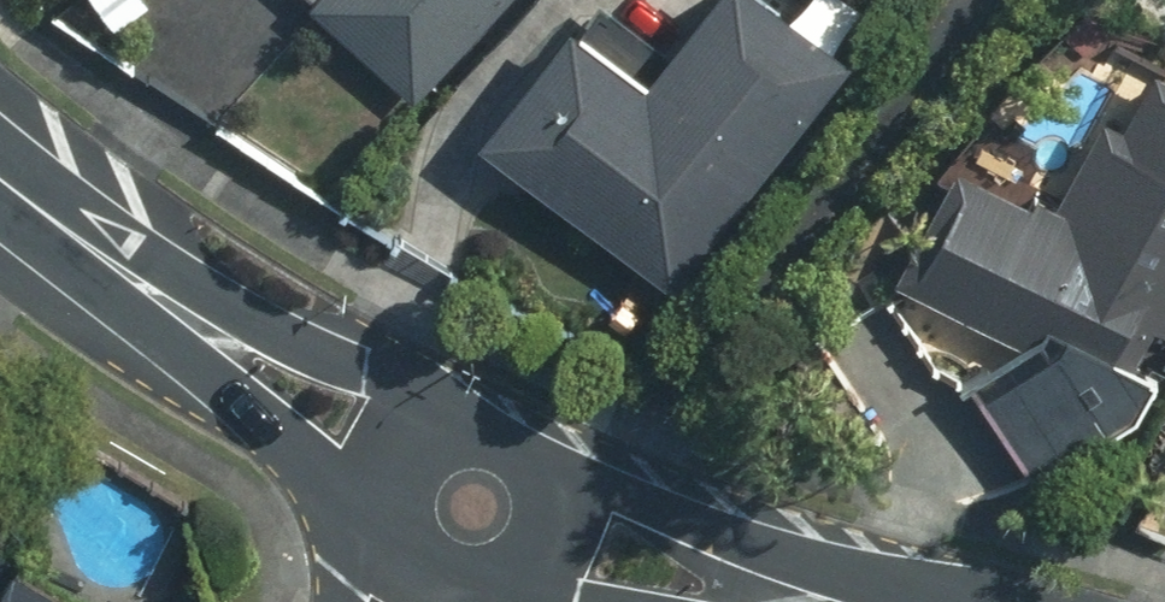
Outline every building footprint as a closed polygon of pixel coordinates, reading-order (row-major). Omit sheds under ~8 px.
[(302,10),(409,103),(500,0),(311,0),(302,10)] [(752,0),(693,0),(628,86),(553,29),(466,144),(660,290),(834,61),(752,0)] [(1054,328),(1155,377),(1164,356),(1164,80),(1139,68),(1111,126),(1089,115),(1041,213),(948,167),(905,255),(916,260),(902,290),(1040,357),(1054,328)] [(41,546),(26,568),(0,552),(0,601),(129,601),(41,546)]
